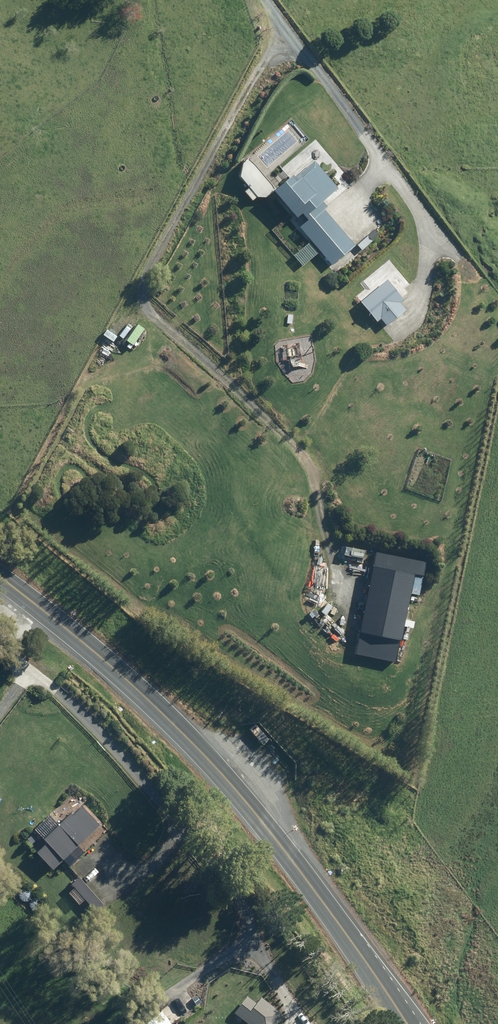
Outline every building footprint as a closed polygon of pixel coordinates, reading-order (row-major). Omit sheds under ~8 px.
[(312,159),(273,193),(296,219),(294,221),(333,265),(355,245),(324,211),(328,208),(323,202),(338,189),(312,159)] [(404,299),(388,278),(382,283),(377,277),(373,280),(370,275),(359,283),(363,289),(356,295),(377,322),(381,319),(386,326),(406,311),(400,302),(404,299)] [(422,561),(376,552),(353,658),(399,668),(422,561)] [(106,832),(71,793),(26,833),(62,872),(106,832)] [(280,1015),(247,990),(229,1013),(244,1023),(280,1023),(280,1015)]
